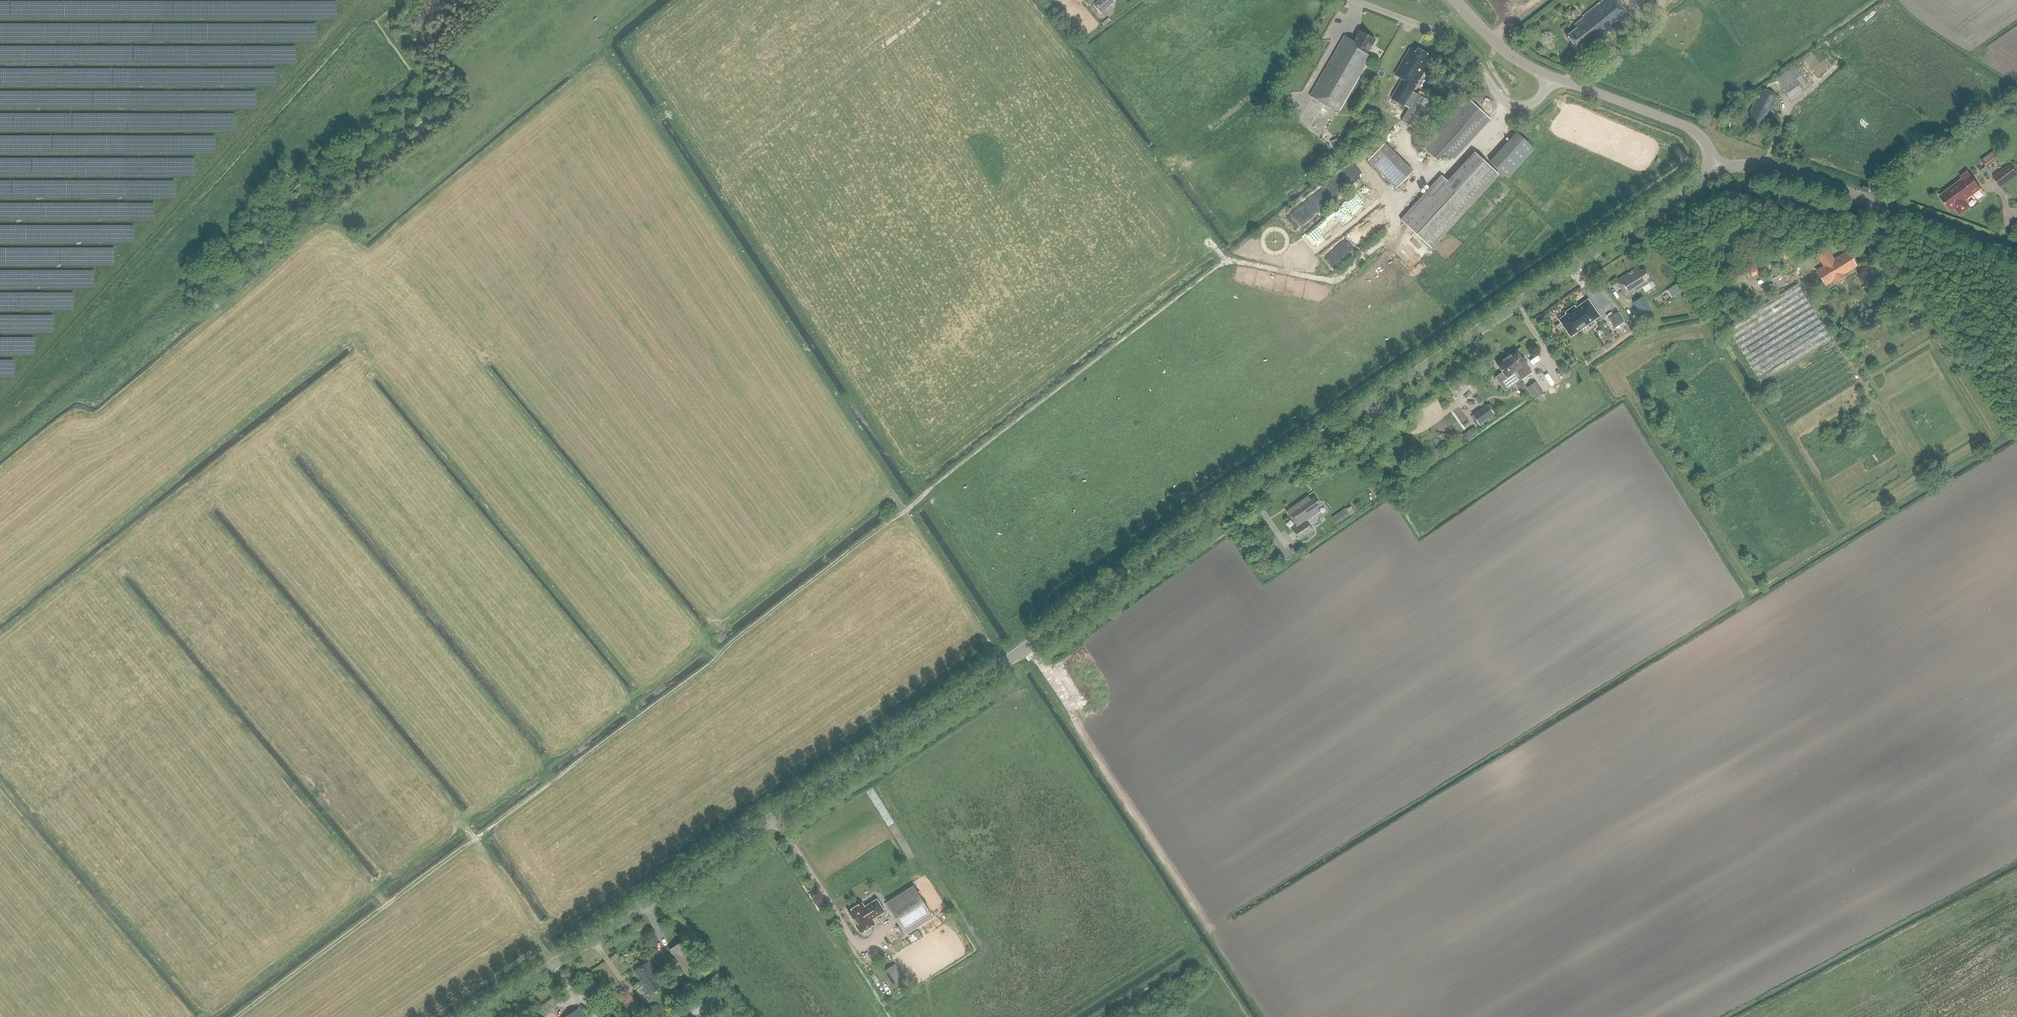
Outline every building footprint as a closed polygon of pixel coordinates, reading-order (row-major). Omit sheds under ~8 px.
[(1115,2),(1114,0),(1098,0),(1093,4),(1101,14),(1115,2)] [(1584,51),(1629,16),(1616,0),(1603,0),(1582,17),(1582,18),(1574,25),(1577,28),(1567,35),(1578,50),(1581,47),(1584,51)] [(1577,8),(1572,12),(1575,17),(1580,13),(1577,8)] [(1339,112),(1370,56),(1367,54),(1376,39),(1360,30),(1353,41),(1344,36),(1310,96),(1339,112)] [(1395,75),(1401,79),(1401,80),(1390,98),(1408,109),(1401,121),(1417,130),(1433,104),(1412,91),(1414,87),(1415,86),(1432,56),(1417,48),(1416,52),(1409,48),(1395,75)] [(1804,92),(1803,91),(1809,87),(1794,66),(1775,79),(1791,101),(1804,92)] [(1778,96),(1762,88),(1747,118),(1751,120),(1749,124),(1757,128),(1759,124),(1763,126),(1768,115),(1766,114),(1769,109),(1771,110),(1778,96)] [(1375,104),(1366,98),(1358,112),(1368,117),(1375,104)] [(1468,98),(1423,147),(1438,161),(1447,151),(1454,158),(1490,119),(1468,98)] [(1518,131),(1491,160),(1510,177),(1537,148),(1518,131)] [(1338,138),(1331,141),(1335,152),(1342,149),(1338,138)] [(1387,141),(1369,159),(1397,188),(1416,170),(1387,141)] [(1996,150),(1981,160),(1986,167),(2001,157),(1996,150)] [(1441,176),(1400,221),(1431,249),(1471,204),(1472,204),(1499,175),(1474,152),(1461,167),(1448,182),(1441,176)] [(2011,164),(1993,177),(2001,187),(2016,175),(2016,173),(2011,164)] [(1940,196),(1951,211),(1955,208),(1960,215),(1970,207),(1965,200),(1974,194),(1973,192),(1976,190),(1977,191),(1981,188),(1968,171),(1961,177),(1962,179),(1940,196)] [(1817,255),(1825,266),(1817,271),(1825,284),(1833,279),(1834,282),(1843,276),(1841,274),(1855,265),(1847,253),(1833,261),(1826,249),(1817,255)] [(1751,268),(1754,276),(1769,270),(1766,262),(1751,268)] [(1649,277),(1644,269),(1641,271),(1638,267),(1617,281),(1627,297),(1648,283),(1646,279),(1649,277)] [(1669,289),(1675,297),(1689,287),(1683,279),(1669,289)] [(1797,284),(1727,327),(1760,382),(1831,339),(1797,284)] [(1665,301),(1673,296),(1669,289),(1661,295),(1665,301)] [(1633,302),(1641,316),(1651,310),(1642,297),(1633,302)] [(1550,303),(1550,326),(1557,326),(1558,303),(1550,303)] [(1561,320),(1569,332),(1578,327),(1579,329),(1598,316),(1589,304),(1583,308),(1582,306),(1575,310),(1574,310),(1575,311),(1570,314),(1569,314),(1569,315),(1561,320)] [(1614,328),(1624,322),(1618,312),(1608,318),(1614,328)] [(1516,351),(1507,358),(1516,371),(1517,370),(1523,379),(1529,375),(1523,366),(1526,364),(1525,363),(1527,362),(1523,357),(1522,359),(1516,351)] [(1514,372),(1516,371),(1507,358),(1497,365),(1502,372),(1495,377),(1505,391),(1520,381),(1514,372)] [(1529,387),(1537,399),(1546,392),(1538,381),(1529,387)] [(1494,413),(1487,404),(1472,415),(1479,424),(1494,413)] [(1464,434),(1467,439),(1479,433),(1476,427),(1464,434)] [(1316,516),(1315,514),(1319,512),(1317,508),(1320,505),(1315,497),(1311,500),(1308,496),(1286,511),(1296,526),(1292,529),(1300,540),(1313,531),(1306,521),(1312,517),(1313,519),(1316,516)] [(1346,509),(1350,515),(1355,511),(1351,506),(1346,509)] [(1332,517),(1336,524),(1350,515),(1346,509),(1345,508),(1332,517)] [(913,886),(887,902),(906,933),(933,917),(913,886)] [(856,925),(860,933),(875,924),(872,919),(885,912),(877,899),(868,905),(869,906),(865,908),(862,903),(849,911),(857,924),(856,925)] [(670,950),(689,978),(706,967),(687,938),(670,950)] [(643,985),(649,994),(664,985),(651,965),(648,967),(645,964),(637,969),(640,973),(636,975),(643,985)] [(895,973),(888,978),(894,987),(905,980),(895,964),(891,967),(895,973)] [(714,987),(667,1016),(707,1016),(726,1005),(714,987)]
